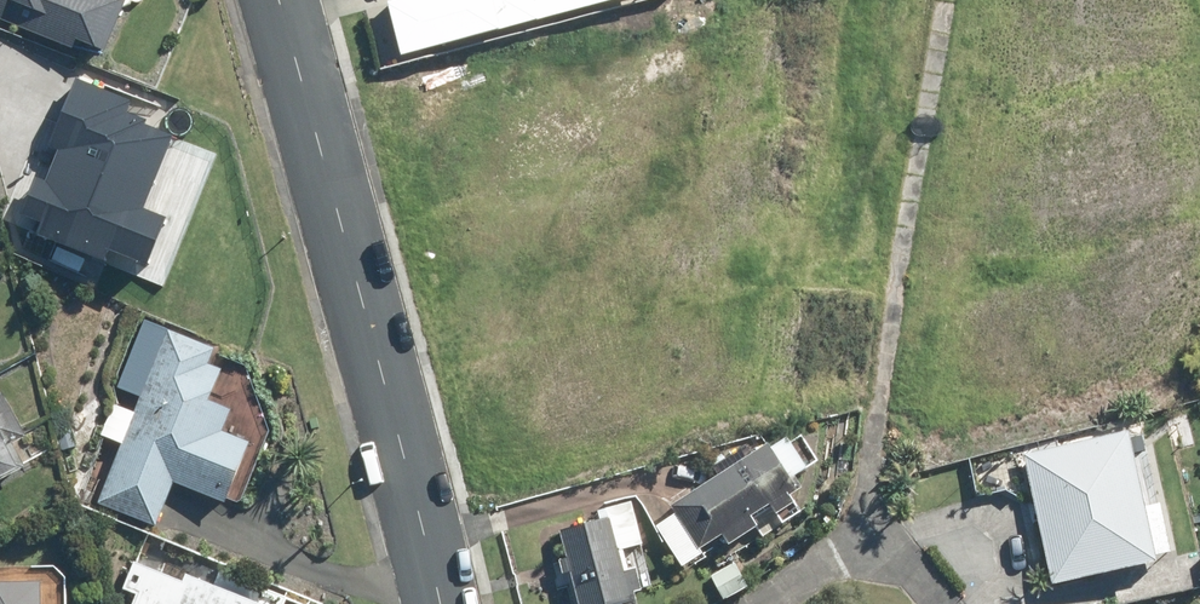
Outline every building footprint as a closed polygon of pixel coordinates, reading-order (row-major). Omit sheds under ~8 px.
[(81,48),(85,38),(115,50),(134,0),(0,0),(0,16),(81,48)] [(215,363),(221,350),(176,331),(105,503),(163,526),(181,481),(233,502),(258,442),(228,430),(238,407),(215,398),(227,368),(215,363)] [(0,394),(0,484),(31,466),(19,444),(34,435),(8,390),(0,394)] [(1042,586),(1144,565),(1117,433),(1014,456),(1042,586)] [(758,507),(764,516),(781,505),(777,498),(788,489),(758,446),(665,508),(692,550),(712,537),(718,546),(745,528),(740,520),(758,507)] [(602,519),(549,533),(567,603),(622,603),(602,519)] [(197,577),(194,582),(142,562),(131,589),(146,595),(142,603),(268,603),(197,577)] [(729,565),(704,579),(716,602),(741,588),(729,565)] [(50,581),(0,582),(0,603),(51,603),(50,581)]
